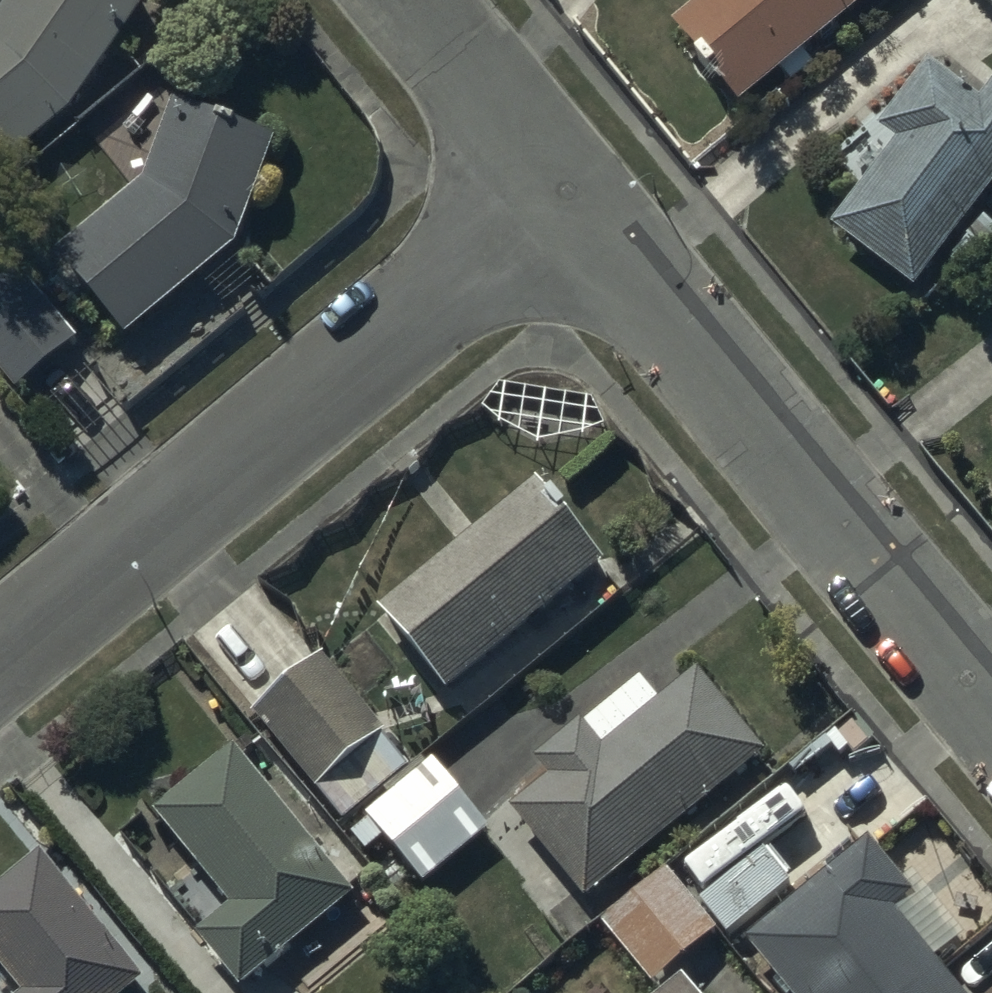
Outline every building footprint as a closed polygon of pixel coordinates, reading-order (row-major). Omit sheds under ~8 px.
[(72,119),(150,0),(11,0),(0,16),(0,175),(72,119)] [(870,0),(706,0),(672,30),(743,111),(784,76),(793,86),(816,66),(806,55),(870,0)] [(991,12),(991,0),(982,0),(991,12)] [(929,68),(881,132),(895,143),(830,229),(916,294),(991,191),(991,94),(982,107),(929,68)] [(143,187),(56,258),(126,343),(235,253),(273,144),(171,104),(143,187)] [(0,286),(0,375),(15,393),(76,342),(17,272),(0,286)] [(536,483),(376,613),(443,695),(603,566),(536,483)] [(321,662),(251,719),(342,825),(406,770),(380,740),(385,736),(321,662)] [(585,905),(764,756),(696,673),(659,704),(640,681),(584,728),(581,724),(532,765),(546,783),(509,814),(585,905)] [(236,751),(157,814),(235,910),(196,942),(237,992),(241,992),(356,901),(236,751)] [(435,763),(364,820),(368,825),(351,838),(365,856),(385,840),(423,888),(491,833),(435,763)] [(747,942),(788,992),(956,992),(893,917),(913,900),(870,848),(747,942)] [(789,889),(761,855),(701,906),(728,939),(789,889)] [(41,856),(0,889),(0,969),(19,992),(133,992),(142,985),(41,856)] [(718,933),(667,873),(602,927),(653,988),(718,933)] [(670,992),(690,992),(682,983),(670,992)]
